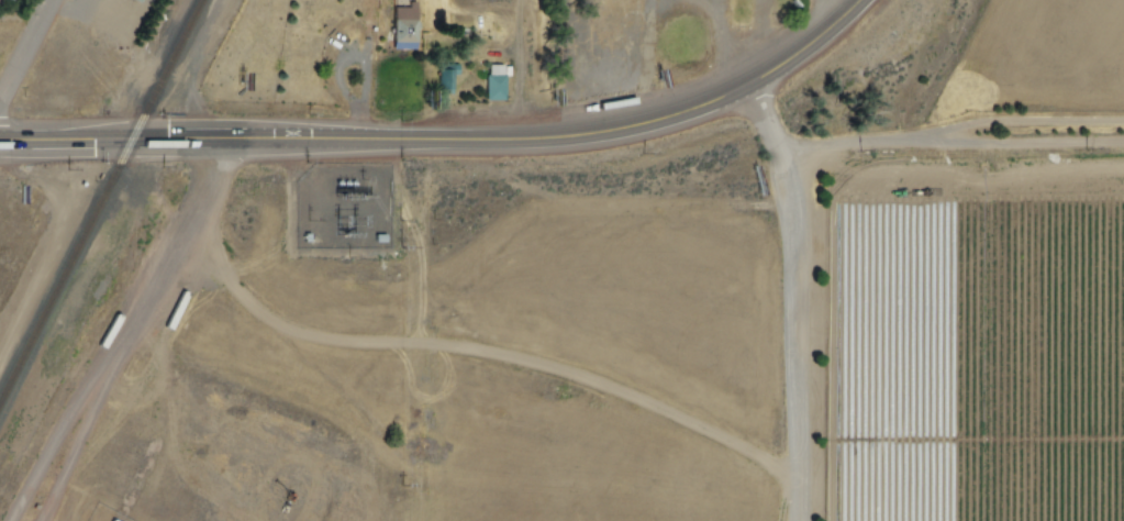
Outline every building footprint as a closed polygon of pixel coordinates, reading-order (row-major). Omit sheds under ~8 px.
[(390,3),(413,4),(412,45),(389,44),(390,3)] [(434,65),(450,65),(450,90),(434,90),(434,65)] [(481,71),(501,71),(501,98),(481,98),(481,71)]
